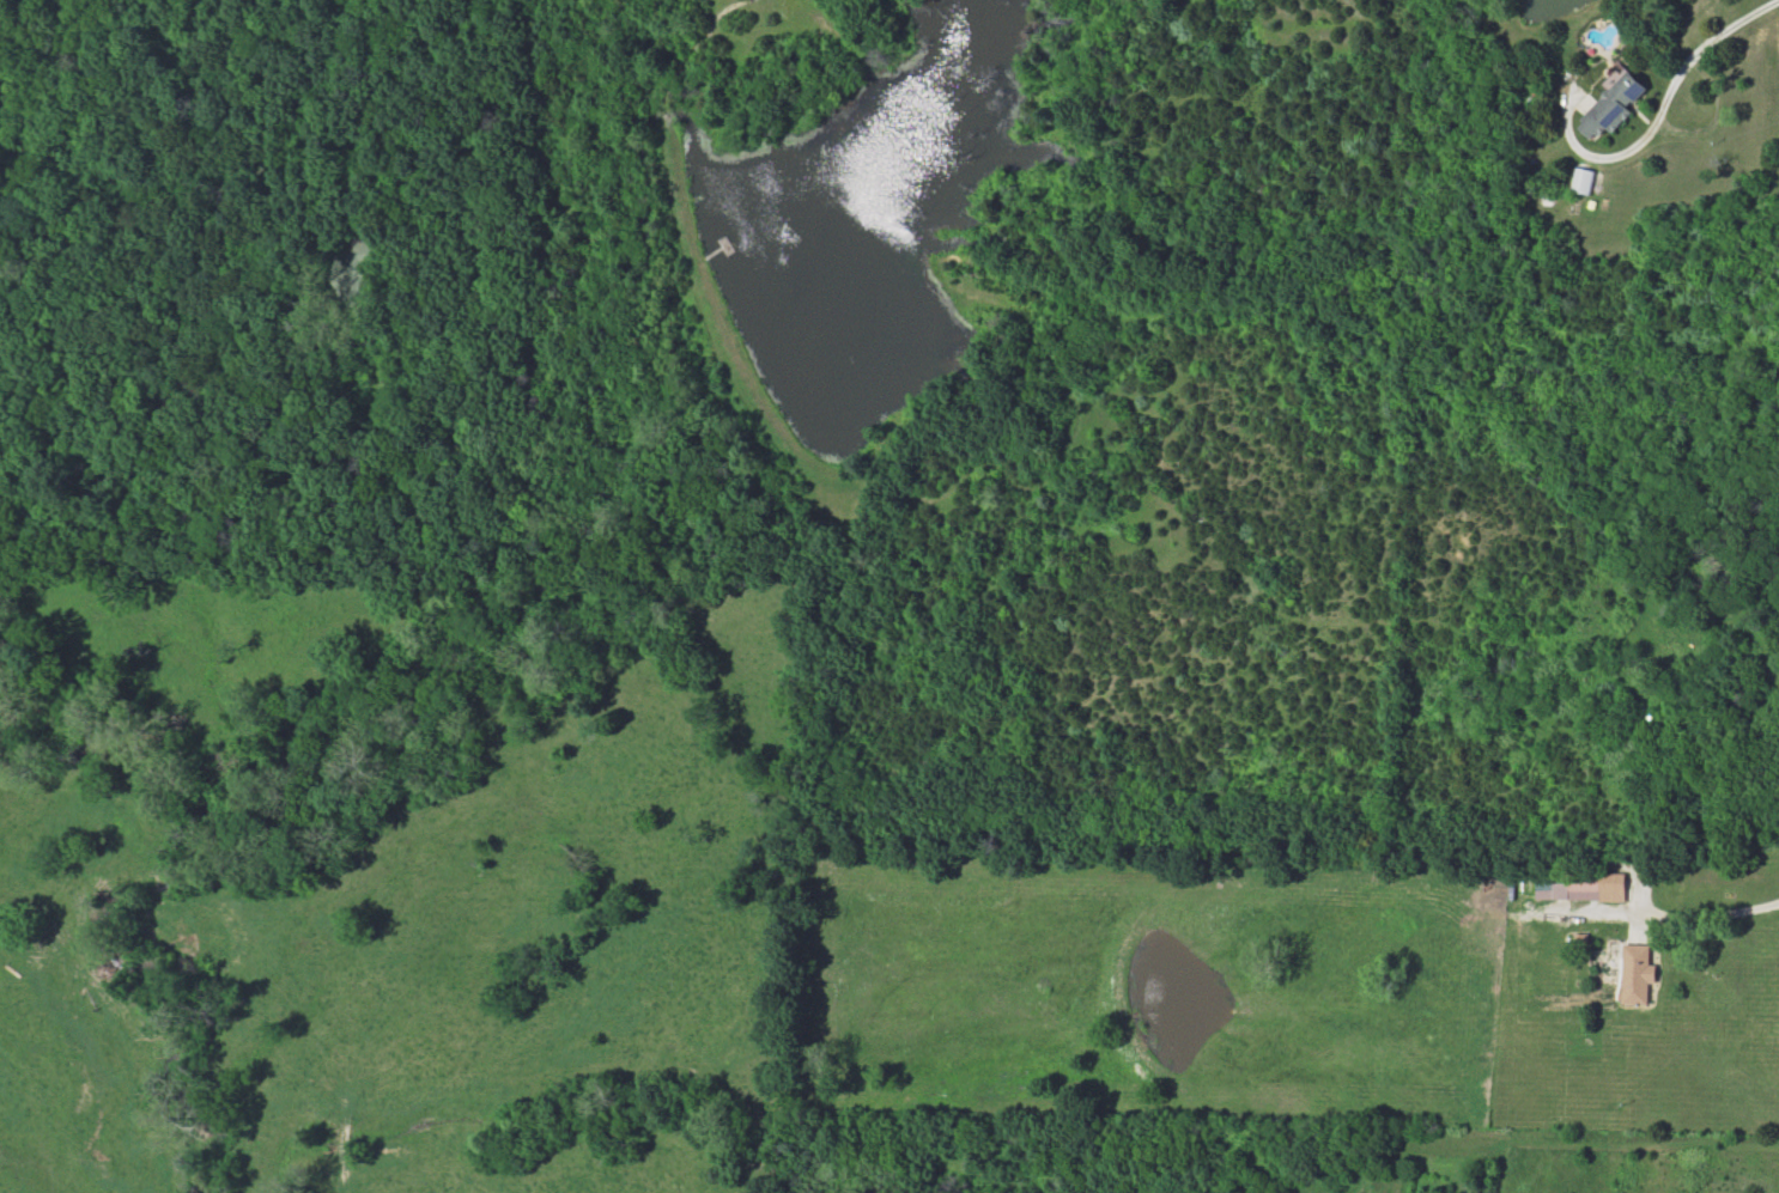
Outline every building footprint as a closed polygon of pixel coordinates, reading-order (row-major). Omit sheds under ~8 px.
[(1651,89),(1632,71),(1579,124),(1597,142),(1651,89)] [(1595,171),(1577,167),(1571,192),(1589,197),(1595,171)] [(1535,872),(1535,901),(1627,902),(1627,873),(1535,872)] [(1625,1006),(1650,1005),(1650,982),(1658,982),(1658,968),(1651,968),(1650,946),(1625,946),(1625,1006)]
